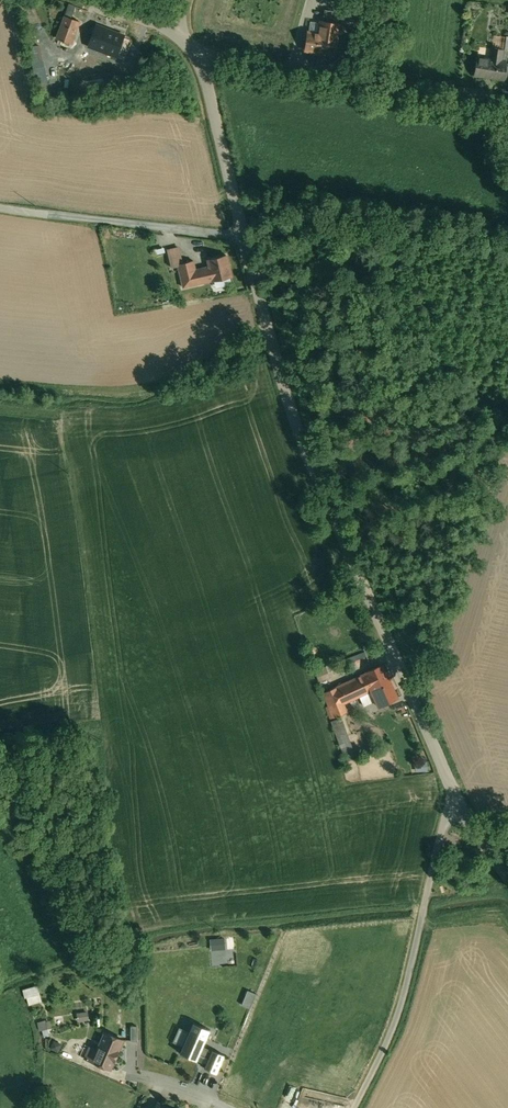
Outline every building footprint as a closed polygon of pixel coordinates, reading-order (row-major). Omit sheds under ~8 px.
[(309,31),(305,53),(338,59),(342,38),(337,37),(342,14),(324,11),(320,33),(309,31)] [(79,21),(65,16),(57,38),(71,43),(79,21)] [(83,52),(78,65),(90,70),(93,62),(99,46),(111,51),(118,33),(94,24),(83,52)] [(83,52),(76,50),(65,48),(68,61),(78,65),(83,52)] [(473,77),(506,82),(507,70),(507,62),(506,62),(507,52),(492,50),(491,59),(476,57),(473,77)] [(99,65),(93,62),(90,70),(88,73),(84,71),(81,81),(91,85),(99,65)] [(209,266),(195,269),(193,260),(178,264),(183,287),(199,283),(213,279),(213,280),(231,276),(226,255),(208,259),(209,266)] [(382,665),(363,673),(371,690),(378,706),(397,697),(382,665)] [(330,677),(326,666),(315,670),(319,682),(330,677)] [(363,673),(323,692),(333,717),(347,711),(344,703),(371,690),(363,673)] [(356,757),(341,717),(331,721),(346,761),(356,757)] [(213,938),(213,950),(228,949),(228,937),(213,938)] [(37,986),(23,990),(25,997),(27,997),(29,1005),(41,1001),(37,986)] [(246,1005),(254,1008),(259,992),(251,990),(246,1005)] [(45,1020),(38,1022),(40,1030),(47,1029),(45,1020)] [(216,1031),(204,1025),(194,1048),(206,1053),(216,1031)] [(139,1028),(127,1028),(126,1038),(138,1039),(139,1028)] [(104,1032),(96,1049),(90,1047),(85,1058),(110,1069),(114,1060),(123,1040),(104,1032)] [(228,1036),(222,1048),(229,1051),(235,1039),(228,1036)] [(52,1040),(52,1050),(63,1050),(63,1040),(52,1040)] [(206,1053),(194,1048),(186,1067),(210,1078),(219,1059),(206,1053)]
